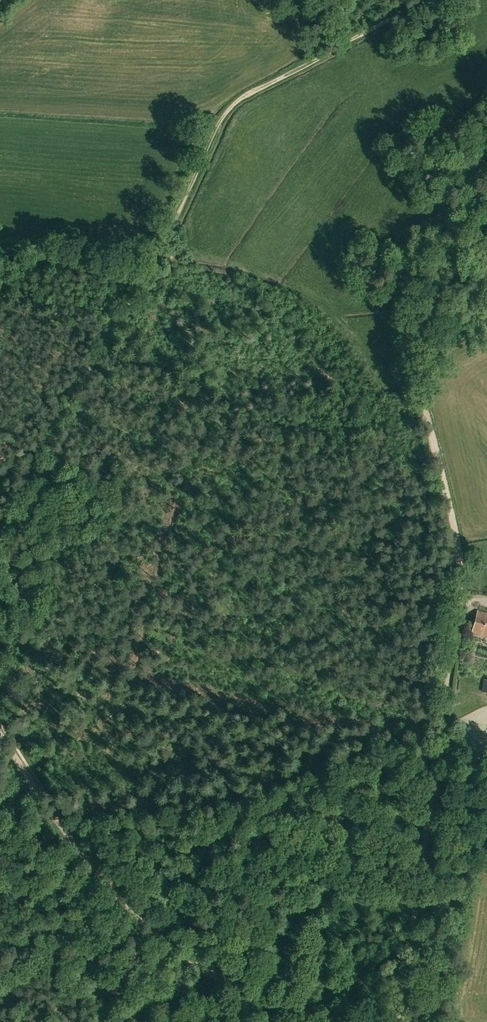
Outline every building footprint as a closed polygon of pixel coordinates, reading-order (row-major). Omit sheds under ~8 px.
[(477,610),(472,631),(486,635),(486,613),(477,610)]
